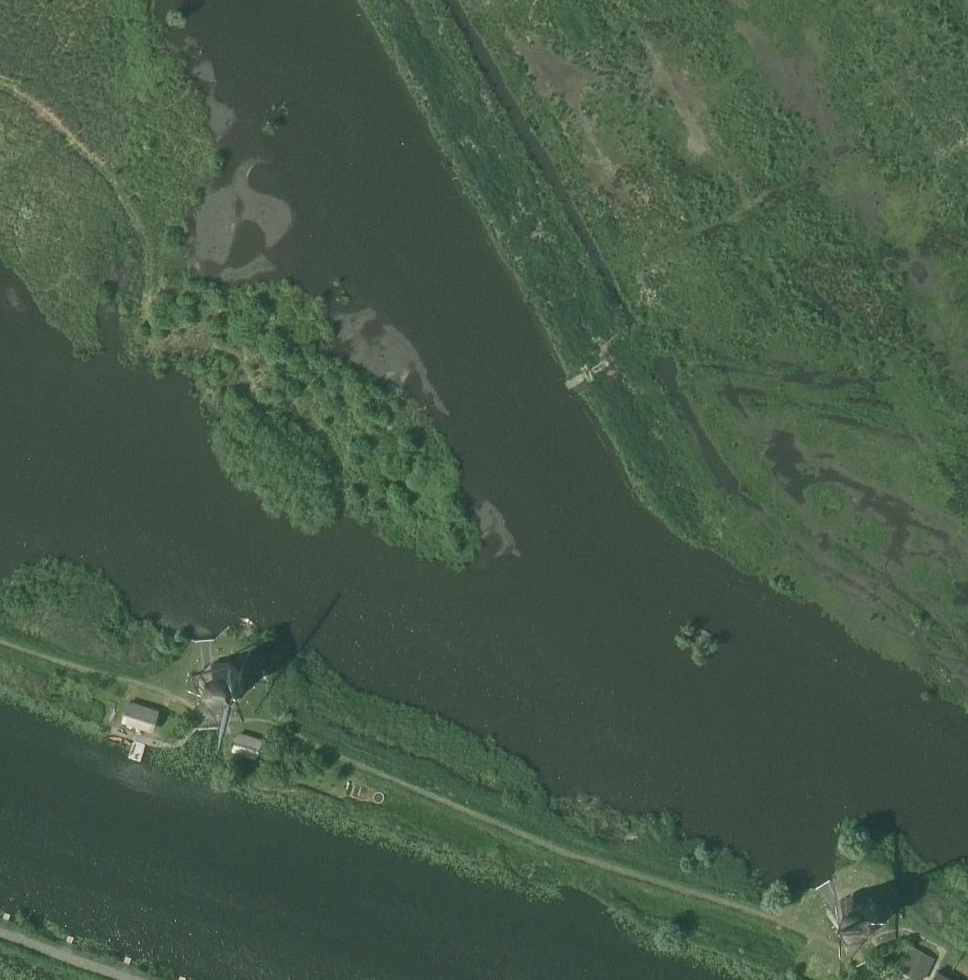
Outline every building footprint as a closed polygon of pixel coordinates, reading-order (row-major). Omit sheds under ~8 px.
[(204,672),(203,673),(205,690),(214,701),(231,702),(242,690),(241,673),(230,663),(211,664),(204,672)] [(123,717),(135,721),(153,727),(157,712),(152,711),(129,703),(123,717)] [(237,727),(232,741),(250,747),(255,733),(237,727)] [(836,913),(835,918),(843,932),(857,936),(872,927),(877,912),(869,899),(853,895),(839,903),(836,913)] [(911,947),(900,967),(921,979),(932,959),(911,947)] [(937,969),(931,979),(955,979),(937,969)]
